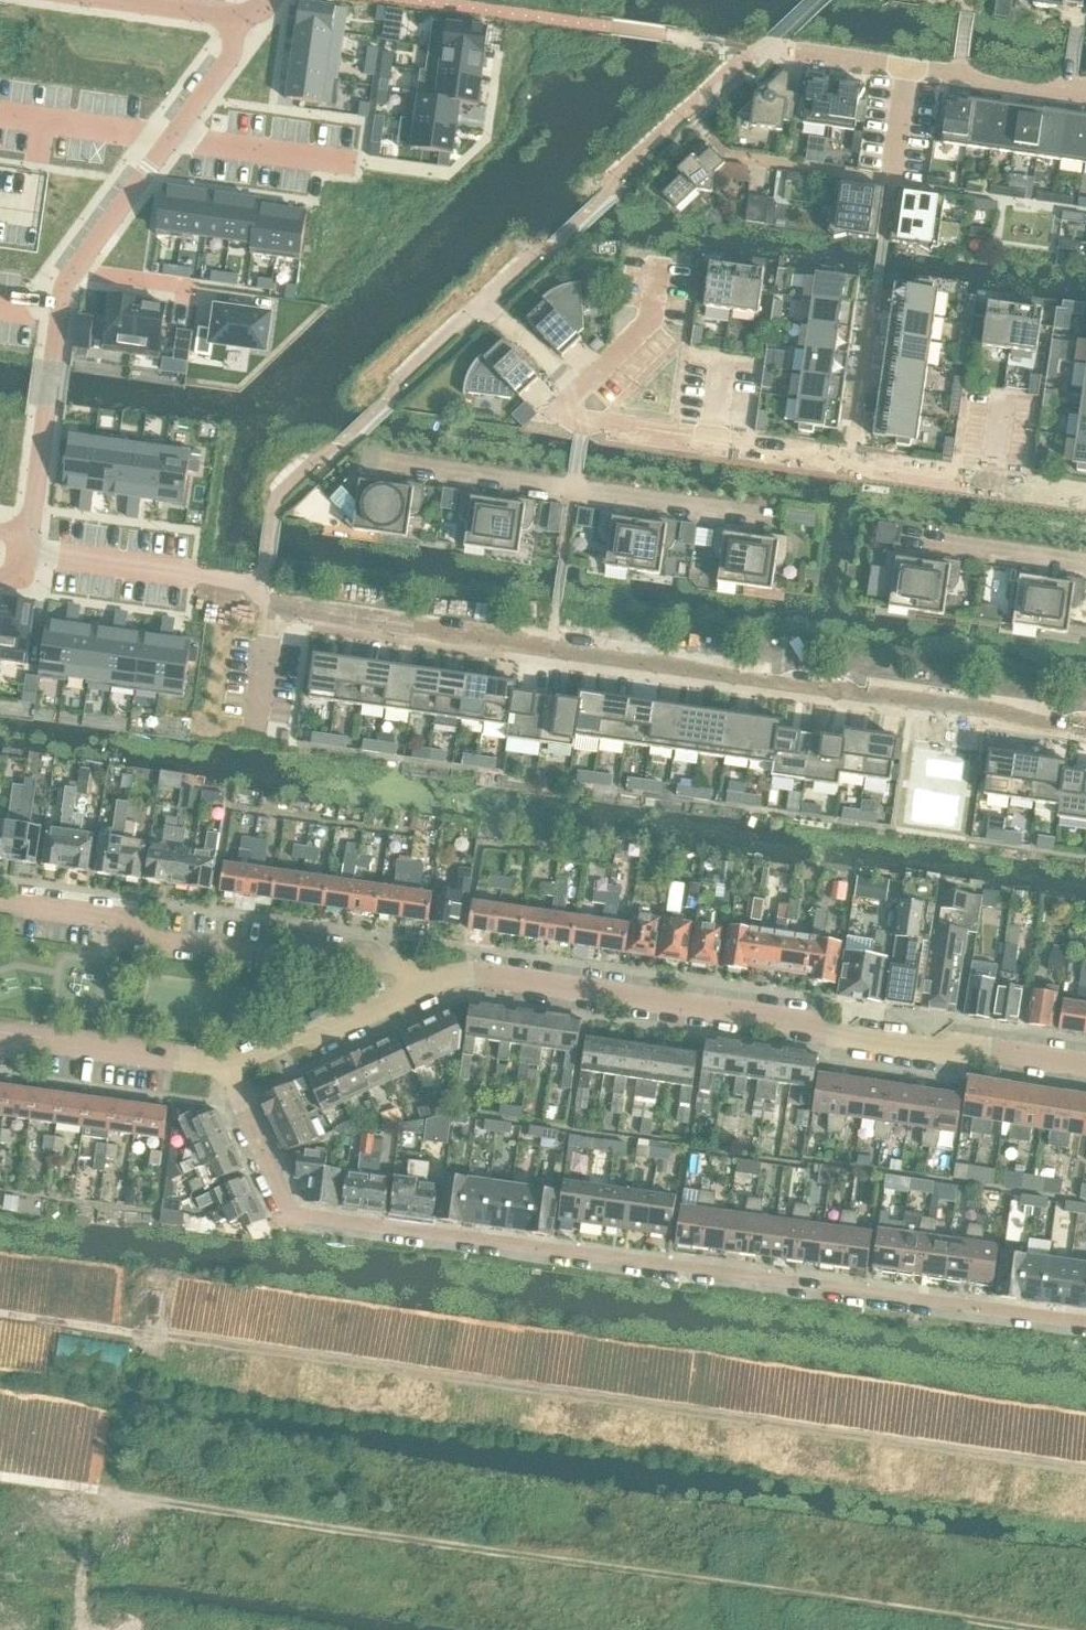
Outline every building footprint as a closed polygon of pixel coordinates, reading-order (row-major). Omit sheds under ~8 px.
[(1033,6),(1054,9),(1063,10),(1064,3),(1083,6),(1083,5),(1083,0),(1034,0),(1033,6)] [(300,2),(297,27),(341,33),(344,8),(300,2)] [(378,7),(376,20),(385,21),(387,8),(378,7)] [(388,8),(386,22),(401,24),(403,10),(388,8)] [(434,21),(430,47),(485,55),(489,29),(447,23),(434,21)] [(297,27),(294,51),(338,57),(341,33),(297,27)] [(369,47),(367,61),(376,62),(378,49),(369,47)] [(422,70),(422,71),(482,80),(485,55),(430,47),(427,71),(422,70)] [(294,51),(290,74),(334,80),(338,57),(294,51)] [(384,52),(382,66),(392,67),(394,54),(384,52)] [(367,61),(365,74),(374,75),(376,62),(367,61)] [(382,66),(380,79),(390,81),(392,67),(382,66)] [(418,95),(418,96),(461,102),(461,103),(478,106),(482,80),(422,71),(418,95)] [(784,71),(737,115),(738,116),(741,114),(742,115),(753,117),(753,122),(759,126),(761,127),(773,129),(774,129),(774,128),(782,126),(783,121),(784,120),(793,122),(794,123),(795,122),(798,96),(799,91),(797,91),(797,93),(788,91),(790,73),(786,73),(784,71)] [(290,74),(287,99),(323,104),(336,106),(340,81),(334,80),(290,74)] [(798,96),(795,122),(829,127),(835,79),(810,75),(809,80),(804,81),(807,93),(807,97),(798,96)] [(835,79),(829,127),(855,131),(856,122),(865,123),(868,102),(859,100),(865,89),(861,87),(862,83),(835,79)] [(379,91),(377,104),(387,106),(389,92),(379,91)] [(403,118),(403,119),(457,127),(461,103),(461,102),(418,96),(418,95),(411,94),(408,119),(403,118)] [(948,95),(942,143),(966,147),(973,99),(948,95)] [(973,99),(966,147),(990,150),(997,102),(973,99)] [(997,102),(990,150),(1013,153),(1020,106),(997,102)] [(361,103),(359,116),(369,117),(371,104),(361,103)] [(1020,106),(1013,153),(1037,157),(1044,109),(1020,106)] [(1044,109),(1037,157),(1060,160),(1067,112),(1044,109)] [(1060,160),(1084,164),(1085,149),(1085,115),(1067,112),(1060,160)] [(403,119),(399,147),(412,149),(440,153),(438,166),(449,167),(451,154),(454,154),(457,127),(403,119)] [(792,140),(781,138),(779,157),(790,159),(792,140)] [(372,142),(370,156),(379,157),(381,144),(372,142)] [(677,209),(697,190),(712,192),(714,174),(725,164),(710,149),(697,161),(693,157),(696,155),(695,154),(677,170),(682,175),(662,194),(677,209)] [(787,181),(809,184),(810,176),(788,173),(787,181)] [(928,176),(927,185),(948,188),(949,179),(928,176)] [(836,182),(833,208),(881,215),(884,189),(836,182)] [(967,182),(966,190),(983,193),(985,184),(967,182)] [(991,185),(990,194),(1007,196),(1008,188),(991,185)] [(164,188),(157,235),(182,239),(183,239),(184,234),(183,233),(188,192),(164,188)] [(1008,188),(1007,196),(1025,199),(1026,190),(1008,188)] [(897,191),(894,217),(942,223),(945,197),(897,191)] [(188,192),(183,233),(184,234),(206,237),(212,195),(188,192)] [(1038,192),(1037,200),(1054,203),(1055,194),(1038,192)] [(1055,194),(1054,203),(1072,205),(1073,197),(1055,194)] [(212,195),(206,237),(230,240),(236,198),(212,195)] [(765,224),(768,202),(769,199),(749,196),(745,222),(765,224)] [(236,198),(230,240),(252,243),(253,243),(258,207),(260,207),(260,202),(259,201),(236,198)] [(1078,206),(1085,207),(1085,199),(1079,198),(1078,206)] [(975,199),(974,208),(996,211),(997,202),(975,199)] [(768,202),(765,224),(774,226),(777,204),(768,202)] [(252,243),(251,254),(252,254),(275,257),(282,210),(260,207),(258,207),(253,243),(252,243)] [(833,208),(829,233),(833,234),(835,239),(847,236),(877,240),(881,215),(833,208)] [(282,210),(275,257),(300,261),(307,214),(282,210)] [(1062,220),(1084,223),(1085,215),(1063,211),(1062,220)] [(894,217),(890,242),(920,247),(931,253),(933,248),(938,249),(942,223),(894,217)] [(971,227),(970,236),(992,239),(993,230),(971,227)] [(1058,248),(1080,251),(1081,243),(1059,240),(1058,248)] [(704,307),(732,311),(738,267),(711,263),(704,307)] [(165,265),(163,275),(177,276),(178,267),(165,265)] [(178,267),(177,276),(190,278),(191,269),(178,267)] [(738,267),(732,311),(759,315),(765,271),(738,267)] [(785,290),(788,270),(779,268),(776,289),(785,290)] [(816,274),(813,300),(856,306),(860,280),(836,277),(837,271),(823,268),(822,274),(816,274)] [(212,272),(211,281),(224,283),(225,273),(212,272)] [(225,273),(224,283),(237,285),(239,275),(225,273)] [(259,278),(258,288),(271,290),(273,280),(259,278)] [(583,285),(583,283),(578,283),(573,284),(568,285),(563,286),(558,288),(554,290),(549,293),(545,296),(542,299),(542,300),(543,300),(545,301),(526,319),(562,358),(582,339),(577,335),(583,330),(584,330),(581,285),(583,285)] [(895,285),(891,311),(935,317),(938,291),(933,290),(934,285),(920,283),(919,288),(895,285)] [(287,284),(285,298),(295,299),(297,286),(287,284)] [(973,317),(976,297),(966,295),(966,296),(967,296),(964,316),(973,317)] [(112,296),(104,350),(131,354),(139,302),(140,302),(140,300),(139,300),(112,296)] [(813,300),(809,324),(853,331),(856,306),(813,300)] [(280,301),(277,318),(290,320),(293,303),(280,301)] [(774,301),(771,319),(781,320),(784,302),(774,301)] [(139,302),(131,354),(159,358),(166,306),(140,302),(139,302)] [(982,346),(1010,350),(1016,306),(989,303),(982,346)] [(1016,306),(1010,350),(1037,354),(1043,310),(1016,306)] [(199,327),(195,354),(211,356),(213,344),(227,346),(250,349),(266,351),(271,315),(250,312),(250,310),(238,308),(237,310),(216,307),(213,329),(199,327)] [(1063,330),(1066,309),(1057,308),(1054,329),(1063,330)] [(891,311),(888,336),(931,342),(935,317),(891,311)] [(79,315),(74,346),(75,346),(75,351),(74,353),(75,353),(74,358),(76,358),(87,360),(89,348),(90,348),(94,318),(79,316),(79,315)] [(778,339),(781,320),(771,319),(769,338),(778,339)] [(809,324),(806,349),(849,356),(853,331),(809,324)] [(691,347),(701,349),(701,348),(704,328),(694,327),(691,347)] [(962,327),(959,346),(969,347),(972,329),(962,327)] [(164,358),(162,370),(172,372),(187,374),(189,362),(193,332),(178,330),(174,360),(164,358)] [(751,355),(751,356),(761,357),(764,337),(754,335),(751,355)] [(888,336),(884,361),(928,367),(931,342),(888,336)] [(597,339),(587,348),(594,355),(604,347),(597,339)] [(1052,340),(1049,359),(1059,360),(1062,341),(1052,340)] [(464,390),(463,395),(465,395),(465,394),(510,399),(510,398),(515,393),(520,398),(539,380),(503,341),(484,358),(482,357),(483,356),(482,355),(479,358),(476,362),(473,365),(471,369),(468,373),(467,377),(465,382),(464,386),(464,390)] [(966,366),(969,347),(959,346),(957,365),(966,366)] [(806,349),(802,374),(846,381),(849,356),(806,349)] [(767,350),(764,369),(774,370),(777,352),(767,350)] [(1049,359),(1047,377),(1056,379),(1059,360),(1049,359)] [(884,361),(881,386),(924,392),(928,367),(884,361)] [(764,369),(762,387),(771,389),(774,370),(764,369)] [(971,371),(969,387),(980,388),(982,373),(971,371)] [(802,374),(799,399),(842,406),(846,381),(802,374)] [(1032,375),(1029,394),(1029,395),(1039,397),(1042,376),(1032,375)] [(955,377),(952,396),(962,397),(965,379),(955,377)] [(881,386),(877,410),(921,417),(924,392),(881,386)] [(1045,390),(1042,408),(1052,410),(1055,391),(1045,390)] [(950,415),(959,416),(962,397),(952,396),(950,415)] [(799,399),(795,425),(800,426),(800,432),(814,434),(814,428),(839,431),(842,406),(799,399)] [(760,400),(755,432),(766,433),(766,432),(765,432),(768,413),(759,412),(761,400),(760,400)] [(1042,408),(1040,427),(1049,428),(1052,410),(1042,408)] [(877,410),(873,436),(898,440),(897,446),(911,448),(912,442),(917,442),(921,417),(877,410)] [(1077,439),(1085,440),(1085,415),(1080,414),(1077,439)] [(946,438),(944,457),(943,458),(943,459),(953,460),(958,429),(957,428),(955,440),(946,438)] [(70,438),(63,487),(83,490),(88,491),(95,442),(70,438)] [(1077,439),(1073,465),(1078,465),(1078,471),(1085,473),(1085,440),(1077,439)] [(1038,440),(1033,472),(1043,473),(1044,472),(1043,472),(1046,452),(1037,451),(1039,440),(1038,440)] [(83,490),(81,500),(92,502),(94,491),(112,494),(119,445),(95,442),(88,491),(83,490)] [(119,445),(112,494),(130,497),(135,497),(142,448),(119,445)] [(130,497),(129,507),(140,508),(141,498),(159,501),(167,446),(165,446),(165,451),(142,448),(135,497),(130,497)] [(167,446),(159,501),(184,504),(188,471),(199,473),(201,463),(202,451),(191,450),(167,446)] [(353,523),(352,530),(379,534),(386,485),(375,483),(375,478),(357,475),(362,470),(361,469),(330,499),(353,523)] [(386,485),(379,534),(407,538),(410,515),(415,514),(419,511),(421,506),(424,485),(399,481),(398,486),(386,485)] [(467,523),(464,546),(491,550),(498,501),(486,499),(487,494),(462,490),(459,512),(460,517),(463,521),(467,523)] [(498,501),(491,550),(518,554),(521,531),(527,530),(530,527),(533,523),(536,501),(511,498),(510,503),(498,501)] [(81,500),(80,510),(91,512),(92,502),(81,500)] [(552,503),(550,518),(562,520),(564,505),(552,503)] [(129,507),(127,517),(138,518),(140,508),(129,507)] [(787,521),(816,526),(818,513),(789,509),(787,521)] [(606,543),(602,566),(630,570),(637,521),(625,519),(626,514),(600,510),(597,532),(598,532),(598,537),(601,541),(606,543)] [(637,521),(630,570),(657,574),(660,551),(666,550),(671,547),(674,543),(677,521),(650,517),(649,523),(637,521)] [(720,559),(717,583),(744,586),(751,537),(739,535),(740,530),(715,527),(712,548),(713,553),(716,557),(720,559)] [(751,537),(744,586),(771,590),(775,567),(780,566),(784,563),(786,559),(789,537),(764,534),(763,539),(751,537)] [(872,568),(868,595),(891,598),(890,604),(889,607),(916,611),(917,607),(923,562),(911,560),(912,555),(887,551),(885,570),(872,568)] [(923,562),(916,611),(943,615),(946,592),(951,591),(955,588),(957,584),(958,584),(961,562),(936,558),(935,564),(923,562)] [(1016,602),(1012,625),(1040,629),(1047,580),(1035,578),(1036,573),(1010,569),(1007,591),(1008,591),(1008,596),(1011,600),(1016,602)] [(1047,580),(1040,629),(1067,633),(1070,610),(1075,609),(1079,606),(1081,602),(1082,602),(1085,580),(1060,576),(1059,582),(1047,580)] [(0,656),(0,660),(27,664),(35,605),(8,601),(0,656)] [(70,605),(68,615),(79,617),(81,607),(70,605)] [(117,612),(115,622),(126,624),(128,613),(117,612)] [(47,623),(40,677),(65,681),(72,626),(78,627),(79,617),(68,615),(67,625),(47,623)] [(164,618),(162,628),(173,630),(175,620),(164,618)] [(96,629),(88,684),(112,687),(119,633),(125,633),(126,624),(115,622),(114,632),(96,629)] [(72,626),(65,681),(66,681),(66,675),(88,679),(87,684),(88,684),(96,629),(78,627),(72,626)] [(143,636),(135,690),(159,694),(166,639),(172,640),(173,630),(162,628),(161,639),(143,636)] [(119,633),(112,687),(135,690),(143,636),(125,633),(119,633)] [(166,639),(159,694),(184,697),(189,661),(191,647),(191,643),(172,640),(166,639)] [(191,647),(189,661),(196,662),(198,648),(191,647)] [(306,675),(306,676),(312,677),(309,699),(335,702),(341,659),(309,655),(306,675)] [(341,659),(335,702),(360,706),(366,663),(341,659)] [(366,663),(360,706),(384,709),(391,667),(366,663)] [(391,667),(384,709),(409,713),(416,670),(391,667)] [(416,670),(409,713),(434,716),(441,674),(416,670)] [(441,674),(434,716),(435,717),(435,724),(458,727),(459,720),(466,677),(441,674)] [(466,677),(459,720),(484,724),(490,681),(466,677)] [(485,724),(484,734),(507,737),(508,727),(509,727),(514,693),(515,693),(516,684),(515,684),(490,681),(484,724),(485,724)] [(24,692),(23,702),(36,704),(38,694),(24,692)] [(507,737),(506,739),(507,739),(540,744),(547,698),(515,693),(514,693),(509,727),(508,727),(507,737)] [(579,702),(574,737),(575,737),(599,740),(606,697),(581,694),(580,694),(579,702)] [(606,697),(599,740),(624,744),(630,701),(606,697)] [(547,698),(540,744),(573,748),(574,748),(575,737),(574,737),(579,702),(547,698)] [(630,701),(624,744),(649,747),(655,704),(630,701)] [(655,704),(649,747),(674,751),(680,708),(655,704)] [(680,708),(674,751),(699,754),(705,711),(680,708)] [(705,711),(699,754),(724,758),(730,715),(705,711)] [(730,715),(724,758),(749,761),(755,719),(730,715)] [(755,719),(749,761),(773,765),(774,765),(779,731),(781,722),(780,722),(755,719)] [(773,765),(771,777),(772,777),(805,781),(811,736),(779,731),(774,765),(773,765)] [(844,740),(839,774),(840,774),(864,778),(870,735),(845,731),(844,731),(843,740),(844,740)] [(382,732),(381,743),(394,745),(396,734),(382,732)] [(313,733),(311,744),(329,746),(330,736),(317,734),(313,733)] [(870,735),(864,778),(865,778),(891,782),(894,760),(901,761),(904,739),(903,739),(870,735)] [(330,736),(329,746),(346,749),(348,738),(330,736)] [(811,736),(805,781),(837,786),(838,786),(840,774),(839,774),(844,740),(843,740),(811,736)] [(364,740),(362,751),(379,753),(381,743),(364,740)] [(381,743),(379,753),(396,756),(397,745),(394,745),(381,743)] [(414,747),(412,758),(429,760),(430,750),(414,747)] [(430,750),(429,760),(446,763),(447,752),(430,750)] [(984,751),(981,772),(988,773),(984,795),(1009,799),(1016,756),(984,751)] [(463,754),(462,765),(479,767),(480,757),(463,754)] [(1016,756),(1009,799),(1034,803),(1040,760),(1016,756)] [(480,757),(479,767),(496,770),(497,759),(480,757)] [(1040,760),(1034,803),(1058,806),(1059,806),(1064,772),(1065,772),(1066,763),(1065,763),(1040,760)] [(76,787),(65,869),(87,872),(92,836),(81,834),(83,815),(75,814),(77,794),(87,795),(91,770),(80,768),(77,787),(76,787)] [(577,781),(577,782),(594,784),(595,773),(579,771),(577,781)] [(1056,818),(1057,818),(1085,822),(1085,775),(1065,772),(1064,772),(1059,806),(1058,806),(1056,818)] [(595,773),(594,784),(611,786),(612,776),(595,773)] [(628,778),(627,789),(644,791),(645,780),(628,778)] [(23,785),(13,861),(34,864),(39,828),(28,826),(32,800),(35,780),(25,779),(24,785),(23,785)] [(645,780),(644,791),(660,793),(662,783),(645,780)] [(13,861),(23,785),(13,784),(10,804),(8,823),(0,822),(0,859),(13,861)] [(678,785),(677,796),(694,798),(695,787),(678,785)] [(43,866),(65,869),(76,787),(66,786),(62,812),(60,830),(48,829),(43,866)] [(182,787),(179,805),(196,807),(198,789),(182,787)] [(695,787),(694,798),(710,800),(712,790),(695,787)] [(203,791),(202,802),(224,805),(225,793),(203,791)] [(728,792),(726,803),(743,805),(745,794),(728,792)] [(745,794),(743,805),(760,807),(762,797),(745,794)] [(95,873),(117,876),(128,802),(118,800),(115,820),(114,830),(102,828),(101,837),(95,873)] [(128,802),(117,876),(139,880),(144,843),(133,842),(136,823),(127,822),(129,802),(128,802)] [(805,802),(803,813),(814,814),(816,804),(805,802)] [(843,809),(842,819),(859,822),(861,811),(843,809)] [(140,812),(129,811),(127,821),(138,823),(140,812)] [(861,811),(859,822),(876,824),(878,813),(861,811)] [(149,844),(144,880),(166,883),(174,829),(176,818),(166,817),(165,827),(162,846),(149,844)] [(174,829),(166,883),(187,886),(187,887),(188,887),(194,851),(182,849),(184,830),(176,829),(174,829)] [(986,839),(986,840),(1004,842),(1005,832),(988,829),(986,839)] [(1005,832),(1004,842),(1021,845),(1021,844),(1023,834),(1005,832)] [(194,851),(188,887),(210,890),(218,835),(207,834),(204,852),(194,851)] [(223,864),(219,892),(245,895),(254,838),(243,836),(238,866),(223,864)] [(1039,836),(1037,847),(1054,849),(1056,839),(1054,838),(1039,836)] [(254,838),(245,895),(271,899),(276,871),(264,869),(269,840),(254,838)] [(292,857),(305,859),(307,846),(294,844),(292,857)] [(328,879),(324,907),(350,910),(354,882),(355,883),(357,867),(357,866),(359,856),(360,846),(347,844),(341,881),(328,879)] [(307,846),(305,859),(319,861),(321,848),(307,846)] [(357,866),(357,867),(370,869),(372,858),(359,856),(357,866)] [(380,886),(376,914),(402,918),(410,862),(398,860),(394,888),(380,886)] [(720,860),(717,883),(732,885),(735,862),(720,860)] [(410,862),(402,918),(428,922),(432,894),(420,892),(424,864),(410,862)] [(435,889),(430,922),(458,927),(463,893),(465,894),(469,894),(471,880),(472,870),(459,868),(457,878),(455,892),(435,889)] [(276,871),(271,899),(298,903),(302,875),(276,871)] [(489,888),(503,890),(505,876),(490,874),(489,888)] [(302,875),(298,903),(324,907),(328,879),(302,875)] [(505,876),(503,890),(517,892),(519,878),(505,876)] [(551,913),(547,942),(572,946),(577,917),(565,915),(571,878),(557,876),(556,883),(554,896),(552,913),(551,913)] [(858,877),(854,896),(879,900),(882,881),(858,877)] [(900,900),(884,1003),(913,1007),(920,956),(916,955),(921,923),(932,925),(938,890),(935,882),(910,878),(904,882),(901,900),(900,900)] [(542,881),(540,894),(554,896),(556,883),(542,881)] [(354,882),(350,910),(376,914),(380,886),(367,884),(355,883),(354,882)] [(671,882),(667,912),(680,914),(684,884),(671,882)] [(688,882),(685,907),(698,908),(701,884),(688,882)] [(603,921),(598,950),(624,954),(629,925),(617,923),(622,886),(609,884),(607,892),(606,892),(604,904),(602,921),(603,921)] [(594,890),(592,902),(604,904),(606,892),(594,890)] [(932,925),(920,1008),(955,1014),(967,932),(976,933),(982,896),(938,890),(932,925)] [(984,890),(982,906),(997,908),(999,891),(984,890)] [(755,899),(752,918),(762,919),(765,901),(755,899)] [(789,905),(779,972),(805,976),(811,938),(786,934),(788,919),(797,920),(801,901),(790,899),(789,905)] [(473,901),(469,930),(495,934),(499,905),(475,902),(473,901)] [(758,930),(753,968),(779,972),(789,905),(780,904),(776,933),(758,930)] [(499,905),(495,934),(521,938),(525,909),(499,905)] [(695,925),(689,963),(707,966),(708,961),(717,962),(722,929),(714,928),(716,913),(713,909),(700,907),(697,910),(694,925),(695,925)] [(811,938),(805,976),(813,978),(812,981),(832,984),(838,942),(822,940),(826,910),(816,908),(812,938),(811,938)] [(525,909),(521,938),(547,942),(551,913),(525,909)] [(626,954),(645,956),(646,951),(654,952),(659,919),(632,915),(626,954)] [(577,917),(572,946),(598,950),(603,921),(602,921),(577,917)] [(659,958),(678,961),(678,956),(686,957),(691,924),(664,920),(659,958)] [(744,967),(753,968),(758,930),(731,926),(725,968),(744,971),(744,967)] [(1000,974),(993,1019),(1017,1023),(1022,988),(1015,987),(1017,976),(1015,976),(1018,945),(1004,943),(1002,974),(1000,974)] [(844,951),(837,996),(880,1002),(881,1002),(888,958),(886,958),(884,957),(885,948),(875,946),(873,956),(844,951)] [(1055,947),(1050,970),(1061,973),(1066,950),(1055,947)] [(969,977),(964,1015),(988,1019),(995,970),(989,969),(988,980),(969,977)] [(1059,1029),(1085,1033),(1085,1028),(1085,975),(1083,975),(1077,1004),(1063,1002),(1059,1029)] [(1031,990),(1026,1024),(1052,1028),(1058,987),(1048,985),(1048,986),(1044,986),(1045,982),(1033,980),(1032,990),(1031,990)] [(421,1022),(436,1054),(460,1043),(466,1001),(421,1022)] [(476,1035),(487,1037),(488,1037),(493,1005),(470,1002),(462,1052),(473,1054),(476,1035)] [(493,1005),(488,1037),(499,1039),(496,1057),(506,1058),(508,1040),(509,1040),(514,1009),(493,1005)] [(514,1009),(509,1040),(521,1042),(518,1060),(528,1062),(535,1012),(514,1009)] [(535,1012),(528,1062),(537,1063),(540,1045),(553,1047),(558,1016),(535,1012)] [(558,1016),(553,1047),(567,1050),(564,1067),(573,1069),(580,1019),(558,1016)] [(414,1065),(436,1054),(421,1022),(400,1032),(414,1065)] [(374,1044),(389,1077),(411,1067),(396,1034),(374,1044)] [(586,1037),(579,1087),(587,1088),(589,1071),(604,1074),(609,1041),(586,1037)] [(706,1038),(698,1089),(708,1091),(711,1072),(723,1074),(728,1041),(706,1038)] [(609,1041),(604,1074),(613,1075),(610,1092),(621,1093),(623,1076),(625,1077),(630,1044),(609,1041)] [(728,1041),(723,1074),(734,1075),(736,1076),(734,1095),(743,1096),(744,1096),(747,1077),(745,1077),(750,1044),(728,1041)] [(348,1057),(356,1073),(359,1071),(367,1087),(389,1077),(374,1044),(352,1055),(348,1057)] [(630,1044),(625,1077),(636,1078),(634,1095),(644,1096),(651,1047),(630,1044)] [(750,1044),(745,1077),(747,1077),(755,1079),(758,1079),(756,1098),(764,1100),(772,1048),(750,1044)] [(651,1047),(644,1096),(654,1098),(657,1082),(667,1083),(672,1050),(651,1047)] [(772,1048),(764,1100),(774,1101),(777,1082),(789,1084),(794,1051),(772,1048)] [(672,1050),(667,1083),(681,1085),(679,1102),(688,1103),(695,1054),(672,1050)] [(794,1051),(789,1084),(802,1085),(799,1105),(809,1107),(814,1073),(817,1054),(794,1051)] [(348,1057),(328,1067),(342,1099),(363,1089),(367,1087),(359,1071),(356,1073),(348,1057)] [(342,1099),(328,1067),(306,1076),(322,1109),(342,1099)] [(818,1073),(812,1112),(829,1115),(829,1132),(834,1132),(842,1077),(819,1074),(818,1073)] [(842,1077),(834,1132),(843,1134),(847,1117),(860,1119),(866,1081),(842,1077)] [(259,1099),(266,1113),(300,1098),(296,1090),(306,1085),(303,1078),(259,1099)] [(866,1081),(860,1119),(875,1121),(875,1139),(881,1139),(889,1085),(866,1081)] [(889,1085),(881,1139),(890,1140),(894,1124),(907,1126),(913,1088),(889,1085)] [(7,1086),(2,1116),(29,1120),(33,1090),(7,1086)] [(913,1088),(907,1126),(923,1128),(923,1145),(928,1146),(936,1092),(913,1088)] [(33,1090),(29,1120),(56,1124),(60,1094),(33,1090)] [(936,1092),(928,1146),(937,1147),(940,1131),(955,1133),(961,1096),(936,1092)] [(443,1093),(426,1096),(428,1106),(430,1118),(447,1114),(444,1097),(443,1093)] [(60,1094),(56,1124),(83,1128),(87,1098),(60,1094)] [(458,1094),(444,1097),(447,1114),(461,1112),(458,1094)] [(87,1098),(83,1128),(82,1136),(108,1140),(109,1132),(114,1102),(87,1098)] [(300,1098),(266,1114),(274,1133),(309,1117),(300,1098)] [(114,1102),(109,1132),(136,1136),(141,1106),(114,1102)] [(141,1106),(136,1136),(163,1140),(167,1110),(141,1106)] [(428,1106),(420,1108),(422,1119),(426,1118),(430,1118),(428,1106)] [(181,1120),(193,1147),(225,1132),(215,1112),(204,1117),(203,1113),(192,1118),(190,1116),(181,1120)] [(453,1122),(466,1124),(467,1115),(454,1114),(453,1121),(453,1122)] [(426,1129),(450,1132),(452,1115),(427,1119),(426,1129)] [(283,1150),(293,1147),(320,1141),(319,1137),(309,1117),(274,1133),(283,1150)] [(342,1124),(348,1134),(358,1128),(352,1117),(342,1124)] [(399,1124),(398,1132),(424,1134),(426,1118),(422,1119),(399,1124)] [(486,1121),(484,1130),(498,1132),(499,1123),(486,1121)] [(498,1132),(511,1134),(512,1125),(499,1123),(498,1132)] [(530,1127),(529,1136),(542,1138),(543,1129),(530,1127)] [(2,1129),(0,1143),(11,1145),(13,1131),(2,1129)] [(542,1138),(555,1140),(557,1131),(543,1129),(542,1138)] [(332,1131),(319,1137),(320,1141),(335,1138),(332,1131)] [(186,1174),(203,1167),(234,1151),(225,1132),(193,1147),(197,1156),(181,1164),(186,1174)] [(347,1172),(343,1207),(364,1210),(374,1138),(374,1135),(364,1133),(358,1174),(347,1172)] [(45,1135),(44,1149),(54,1150),(55,1136),(45,1135)] [(55,1136),(54,1150),(64,1151),(66,1137),(55,1136)] [(573,1146),(592,1149),(593,1139),(574,1136),(573,1146)] [(374,1138),(364,1210),(386,1213),(391,1179),(379,1177),(384,1140),(374,1138)] [(593,1139),(592,1149),(615,1152),(616,1142),(593,1139)] [(659,1158),(660,1148),(661,1142),(639,1139),(637,1155),(659,1158)] [(616,1142),(615,1152),(626,1154),(627,1144),(616,1142)] [(96,1157),(94,1170),(104,1172),(106,1158),(108,1144),(98,1143),(96,1157)] [(108,1144),(106,1158),(117,1160),(119,1146),(108,1144)] [(660,1148),(659,1158),(670,1159),(671,1149),(660,1148)] [(294,1179),(301,1180),(302,1179),(327,1183),(329,1170),(325,1170),(328,1151),(315,1149),(314,1153),(303,1151),(302,1156),(292,1155),(291,1166),(296,1167),(294,1179)] [(151,1150),(150,1164),(161,1166),(163,1152),(151,1150)] [(195,1192),(242,1169),(234,1151),(203,1167),(207,1175),(190,1182),(195,1192)] [(669,1161),(661,1160),(659,1172),(667,1174),(669,1161)] [(411,1162),(408,1181),(396,1179),(391,1214),(413,1217),(420,1163),(411,1162)] [(428,1183),(431,1165),(420,1163),(413,1217),(434,1219),(439,1185),(428,1183)] [(821,1165),(818,1184),(829,1185),(832,1166),(821,1165)] [(169,1167),(166,1183),(175,1184),(178,1169),(169,1167)] [(306,1202),(337,1207),(342,1172),(329,1170),(327,1183),(302,1179),(301,1180),(300,1189),(307,1190),(306,1202)] [(468,1179),(445,1175),(439,1219),(462,1223),(468,1179)] [(886,1175),(885,1188),(895,1190),(897,1177),(886,1175)] [(219,1201),(223,1209),(255,1194),(246,1176),(198,1199),(203,1209),(219,1201)] [(710,1179),(703,1178),(702,1191),(708,1192),(710,1179)] [(934,1182),(911,1178),(909,1190),(932,1193),(934,1182)] [(490,1182),(468,1179),(462,1223),(484,1226),(490,1182)] [(513,1185),(490,1182),(484,1226),(506,1229),(513,1185)] [(564,1182),(559,1220),(582,1224),(587,1186),(564,1182)] [(166,1183),(163,1198),(173,1200),(175,1184),(166,1183)] [(535,1188),(513,1185),(506,1229),(529,1232),(535,1188)] [(587,1186),(582,1224),(604,1227),(609,1189),(587,1186)] [(970,1187),(967,1210),(978,1211),(981,1189),(970,1187)] [(558,1192),(535,1188),(529,1232),(552,1235),(558,1192)] [(128,1189),(126,1204),(135,1205),(137,1191),(128,1189)] [(609,1189),(604,1227),(626,1230),(632,1192),(609,1189)] [(681,1207),(676,1245),(701,1248),(708,1192),(702,1191),(697,1209),(681,1207)] [(632,1192),(626,1230),(648,1233),(654,1195),(632,1192)] [(708,1192),(701,1248),(724,1252),(729,1214),(716,1212),(717,1193),(708,1192)] [(267,1220),(255,1194),(223,1209),(214,1214),(218,1223),(229,1218),(232,1223),(243,1218),(248,1229),(267,1220)] [(654,1195),(648,1233),(671,1237),(677,1198),(654,1195)] [(1033,1206),(1035,1197),(1022,1196),(1020,1204),(1033,1206)] [(1047,1208),(1048,1199),(1035,1197),(1033,1206),(1047,1208)] [(729,1214),(724,1252),(748,1255),(756,1198),(749,1198),(744,1216),(729,1214)] [(756,1198),(748,1255),(771,1258),(777,1220),(764,1219),(764,1199),(756,1198)] [(1079,1204),(1066,1202),(1065,1211),(1078,1213),(1079,1204)] [(777,1220),(771,1258),(795,1261),(803,1205),(794,1204),(790,1222),(777,1220)] [(803,1205),(795,1261),(819,1265),(824,1227),(810,1225),(811,1206),(803,1205)] [(930,1205),(929,1218),(936,1219),(938,1206),(930,1205)] [(824,1227),(819,1265),(842,1268),(850,1210),(842,1209),(839,1229),(824,1227)] [(160,1223),(171,1225),(173,1212),(162,1210),(160,1223)] [(850,1210),(842,1268),(867,1271),(872,1233),(856,1231),(858,1211),(850,1210)] [(903,1234),(897,1275),(913,1277),(913,1273),(921,1274),(929,1219),(924,1218),(924,1213),(905,1211),(904,1225),(906,1234),(903,1234)] [(173,1212),(171,1225),(183,1227),(185,1214),(173,1212)] [(881,1212),(873,1268),(882,1269),(881,1273),(897,1275),(903,1234),(889,1232),(889,1214),(881,1212)] [(978,1214),(977,1224),(988,1225),(989,1215),(978,1214)] [(929,1219),(921,1274),(929,1276),(928,1279),(944,1282),(950,1240),(936,1238),(936,1220),(929,1219)] [(950,1240),(944,1282),(960,1284),(960,1280),(968,1281),(976,1225),(968,1224),(964,1242),(950,1240)] [(976,1225),(968,1281),(976,1282),(975,1286),(992,1288),(998,1247),(983,1245),(983,1226),(976,1225)] [(997,1296),(1021,1300),(1027,1256),(1003,1253),(997,1296)] [(1021,1300),(1043,1303),(1049,1259),(1027,1256),(1021,1300)] [(1043,1303),(1065,1306),(1071,1262),(1049,1259),(1043,1303)] [(1085,1309),(1085,1264),(1071,1262),(1065,1306),(1085,1309)]
